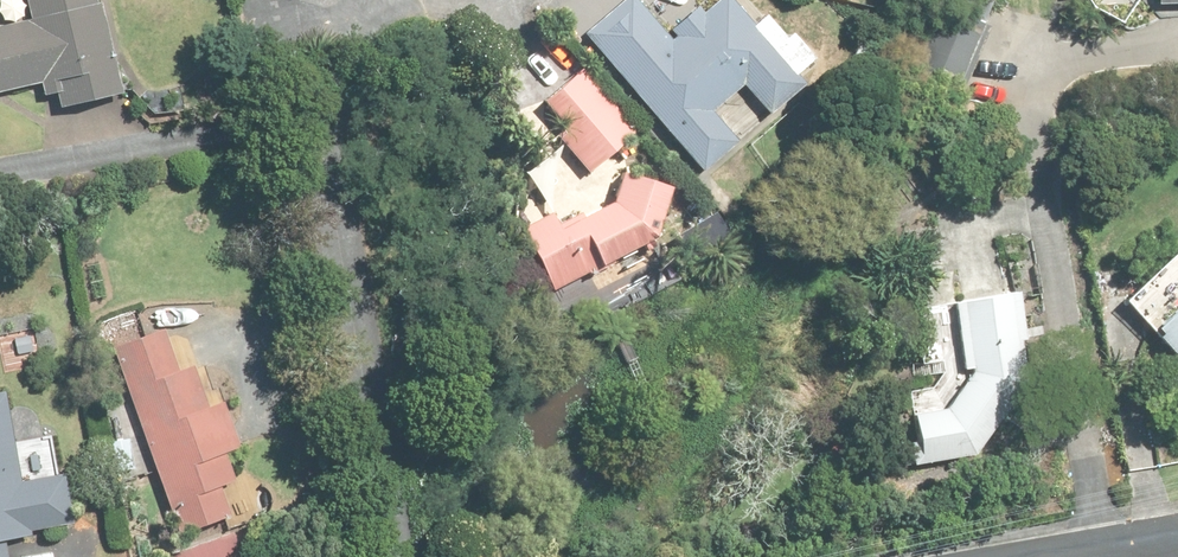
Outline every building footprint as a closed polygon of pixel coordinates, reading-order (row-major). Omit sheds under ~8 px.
[(0,43),(0,107),(24,101),(30,126),(98,111),(73,0),(2,0),(11,40),(0,43)] [(1144,42),(1177,42),(1177,0),(1143,0),(1144,42)] [(755,142),(798,111),(760,59),(729,15),(651,68),(612,23),(571,58),(688,196),(729,162),(704,132),(733,112),(755,142)] [(988,54),(934,34),(910,100),(964,121),(988,54)] [(575,94),(527,127),(574,197),(623,163),(575,94)] [(576,303),(627,273),(650,278),(663,210),(604,199),(598,228),(560,251),(552,233),(508,252),(536,318),(575,301),(576,303)] [(1138,359),(1177,396),(1177,315),(1138,359)] [(964,395),(935,436),(900,438),(904,491),(983,473),(996,440),(1009,391),(1026,389),(1020,325),(945,332),(952,396),(964,395)] [(167,341),(92,368),(159,553),(234,526),(167,341)] [(55,553),(49,495),(1,499),(0,495),(0,556),(12,556),(55,553)]
